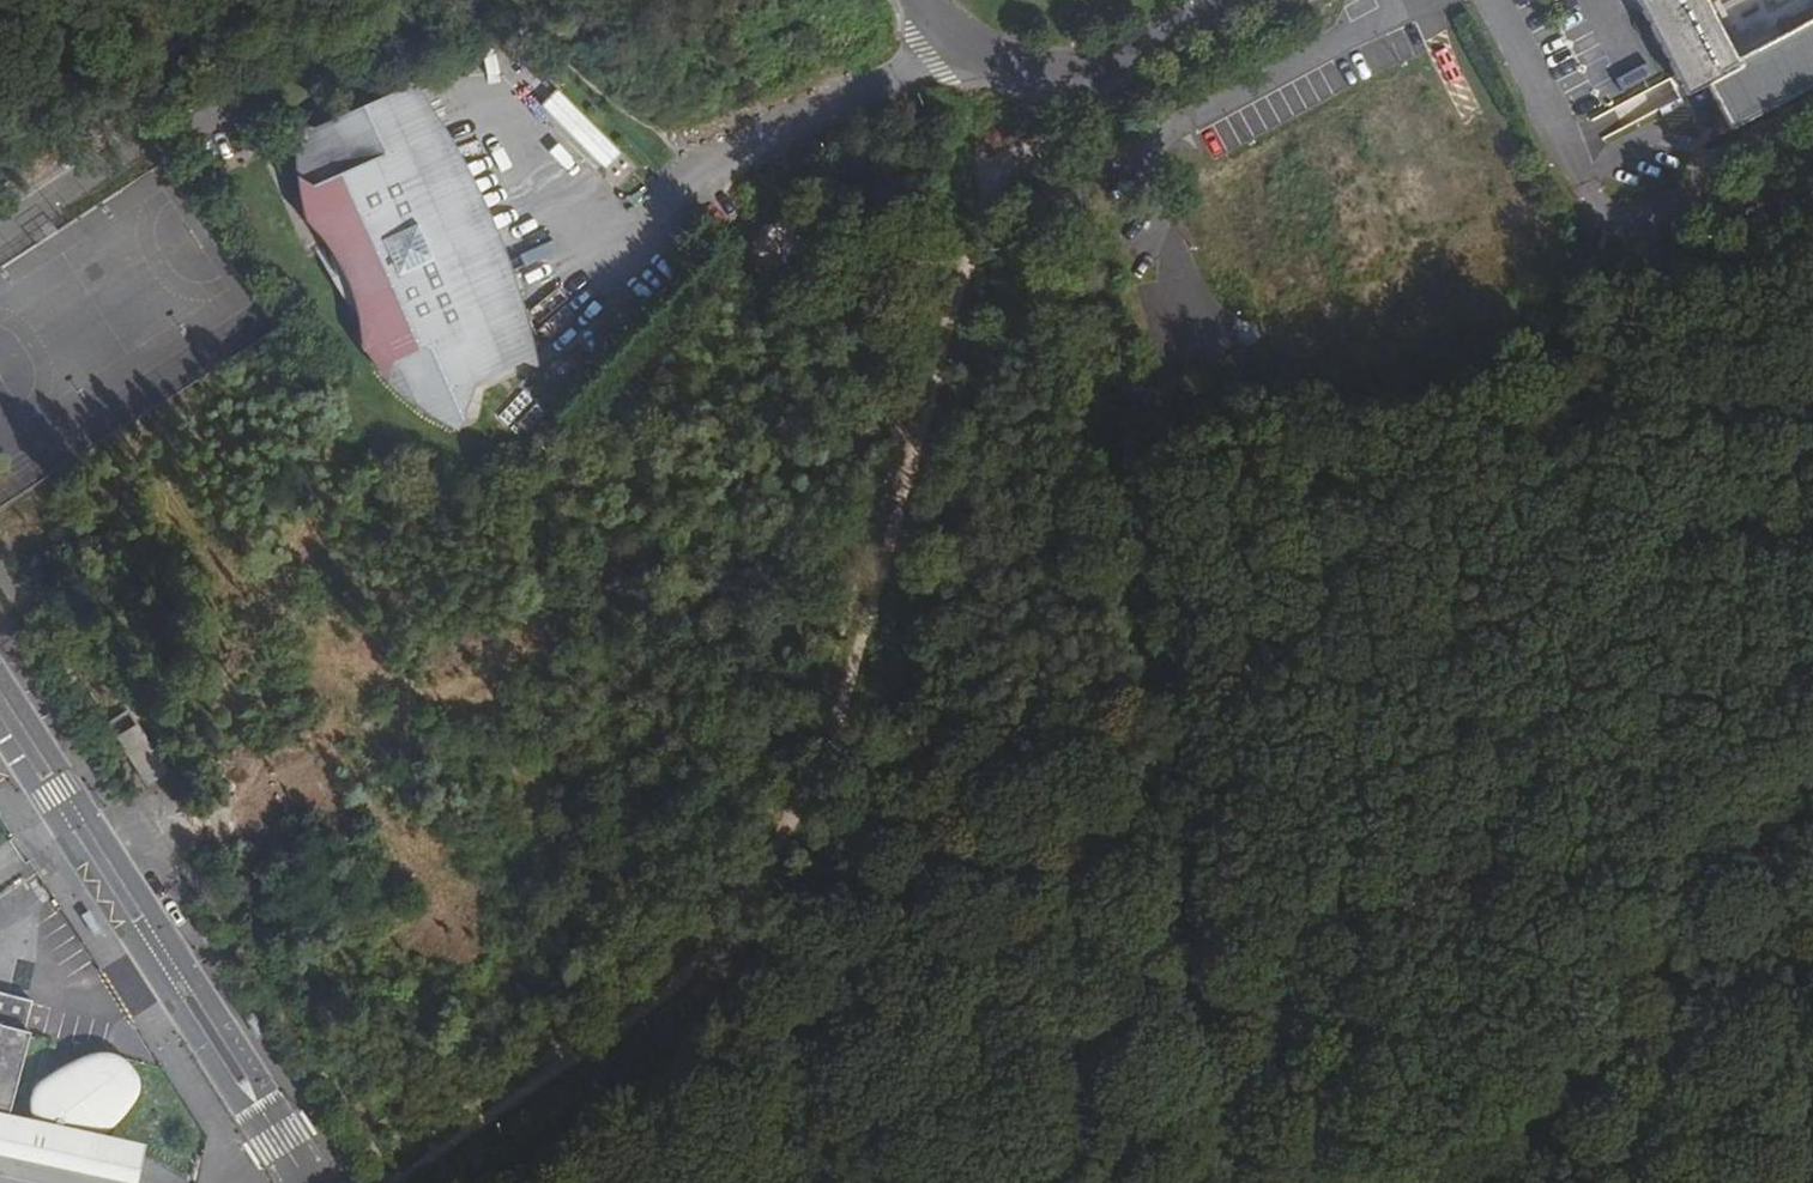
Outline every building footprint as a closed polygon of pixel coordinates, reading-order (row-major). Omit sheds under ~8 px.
[(1680,105),(1700,94),(1733,77),(1728,68),(1693,0),(1625,0),(1680,105)] [(1728,68),(1733,77),(1700,94),(1724,138),(1812,90),(1812,9),(1807,13),(1798,19),(1796,20),(1789,24),(1780,28),(1773,30),(1776,42),(1728,68)] [(457,144),(414,84),(353,108),(297,139),(296,170),(299,191),(304,215),(321,222),(336,228),(374,314),(369,329),(362,347),(364,352),(367,360),(373,370),(378,378),(386,389),(393,397),(401,404),(410,411),(417,415),(425,419),(433,423),(441,426),(452,429),(470,380),(533,352),(535,339),(516,274),(489,203),(457,144)] [(374,314),(336,228),(321,222),(321,223),(323,234),(326,246),(331,260),(335,273),(328,277),(337,290),(347,303),(355,313),(369,329),(374,314)] [(139,719),(115,732),(143,784),(167,771),(139,719)] [(80,1182),(135,1182),(85,1166),(99,1154),(120,1137),(131,1124),(136,1104),(127,1086),(118,1079),(81,1081),(61,1089),(42,1101),(30,1117),(30,1136),(35,1151),(9,1143),(36,1049),(30,1048),(39,1016),(0,1004),(0,1160),(80,1182)]
